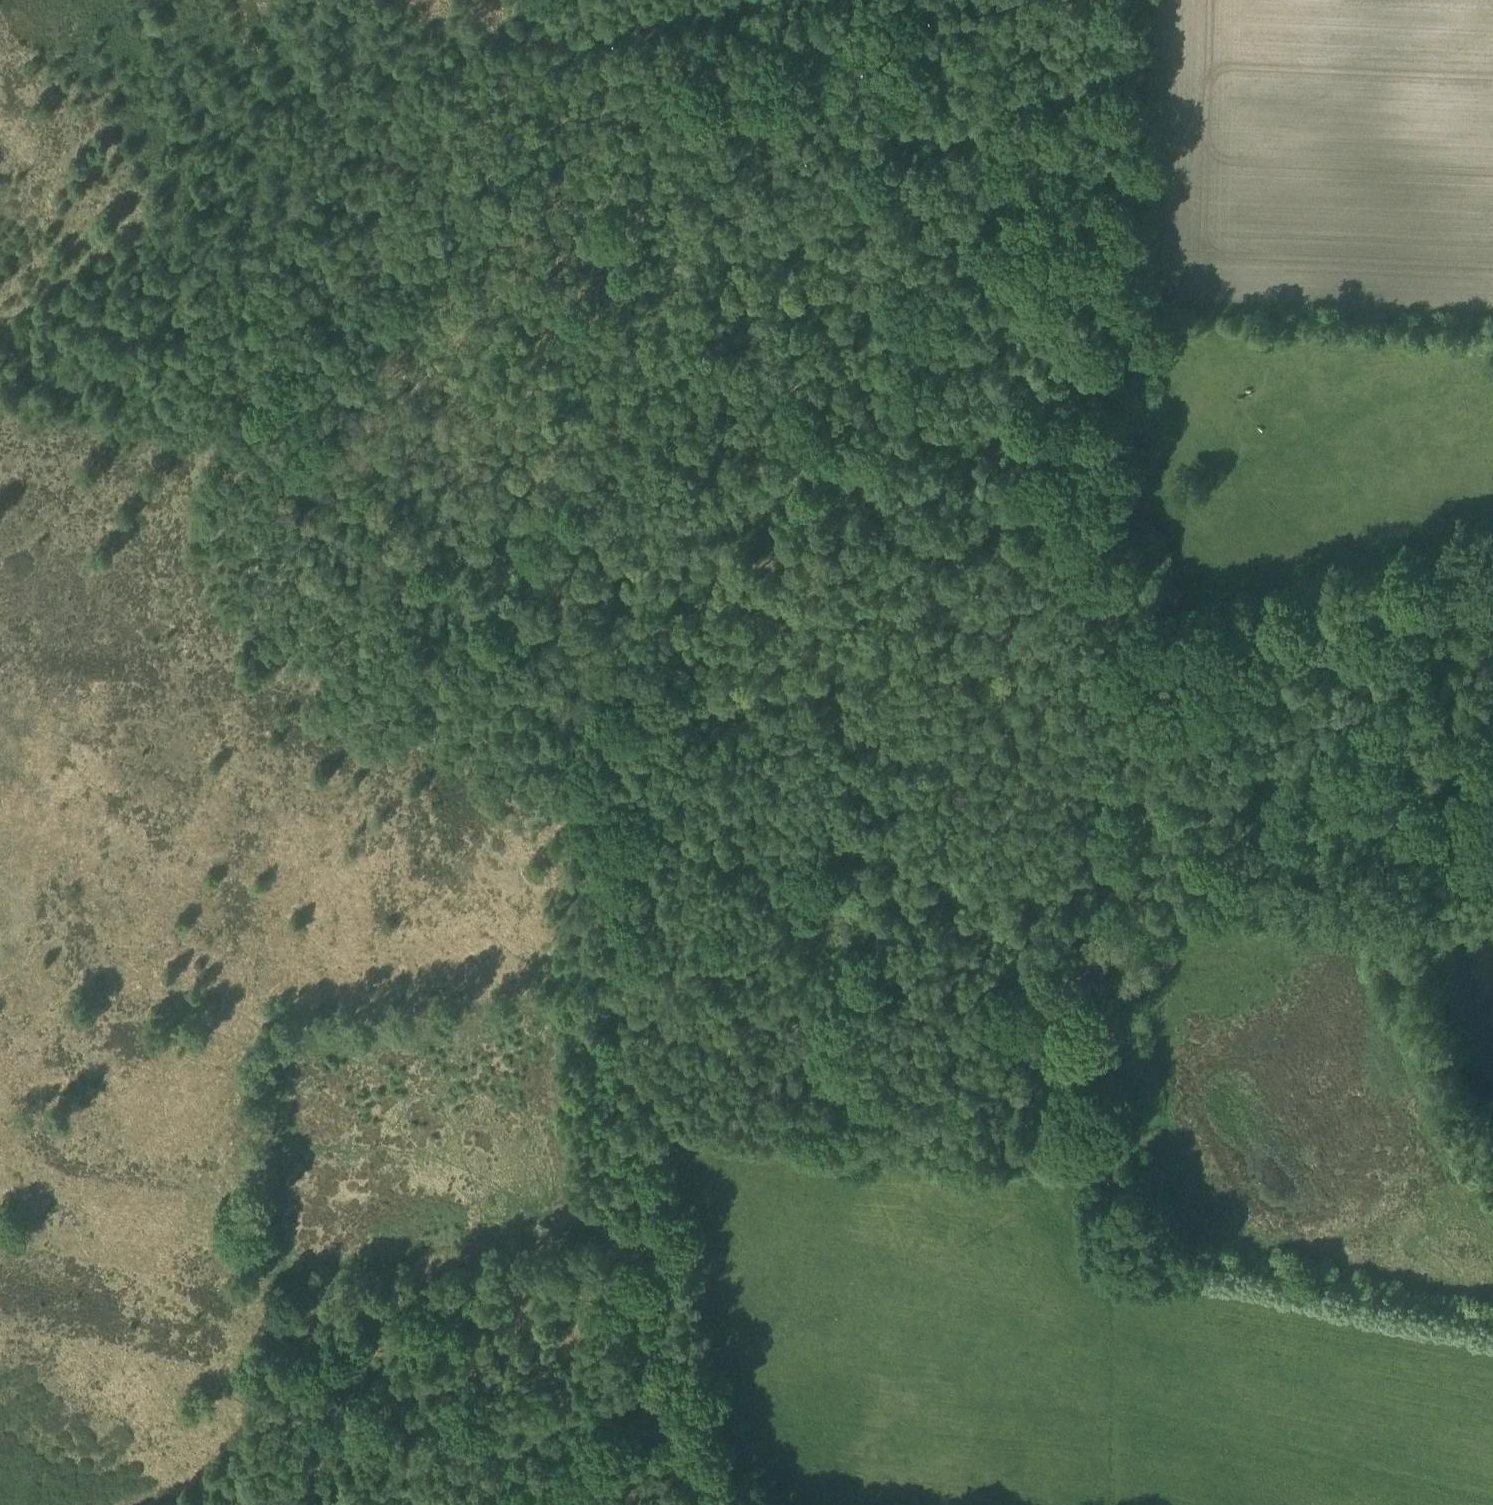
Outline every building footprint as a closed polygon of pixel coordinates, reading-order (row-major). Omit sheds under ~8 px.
[(658,1438),(659,1432),(658,1426),(654,1420),(648,1416),(641,1415),(638,1416),(634,1417),(629,1422),(626,1427),(625,1433),(627,1439),(631,1445),(637,1448),(644,1449),(650,1447),(655,1443),(658,1438)]
